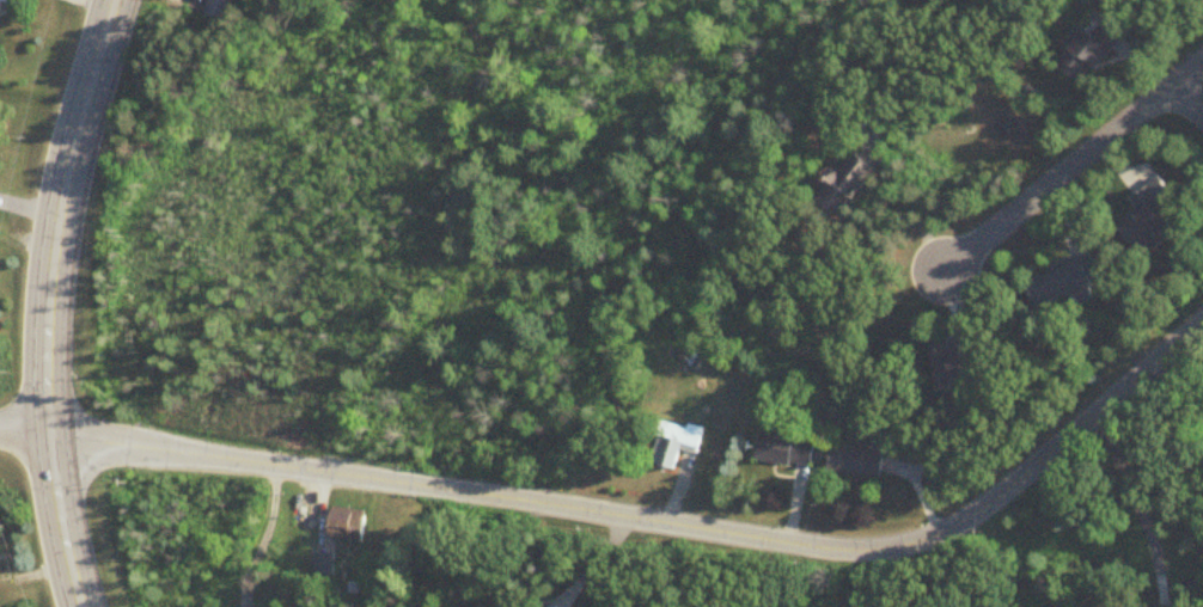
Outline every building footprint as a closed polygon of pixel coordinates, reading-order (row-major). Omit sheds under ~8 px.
[(205,17),(226,22),(231,0),(209,0),(205,17)] [(1059,65),(1081,84),(1124,35),(1106,19),(1092,34),(1082,25),(1064,45),(1071,51),(1059,65)] [(877,168),(856,152),(819,201),(841,217),(877,168)] [(1130,202),(1138,211),(1117,229),(1138,253),(1175,221),(1161,205),(1174,193),(1159,176),(1130,202)] [(1076,295),(1079,304),(1096,299),(1089,278),(1097,275),(1091,256),(1026,278),(1037,309),(1076,295)] [(934,391),(956,391),(956,383),(972,383),(972,342),(933,343),(934,391)] [(682,442),(661,435),(653,462),(674,468),(682,442)] [(814,440),(758,436),(756,461),(812,465),(814,440)] [(880,478),(883,453),(830,446),(827,470),(880,478)] [(368,511),(332,508),(329,540),(365,543),(368,511)] [(334,556),(315,556),(315,575),(334,575),(334,556)]
